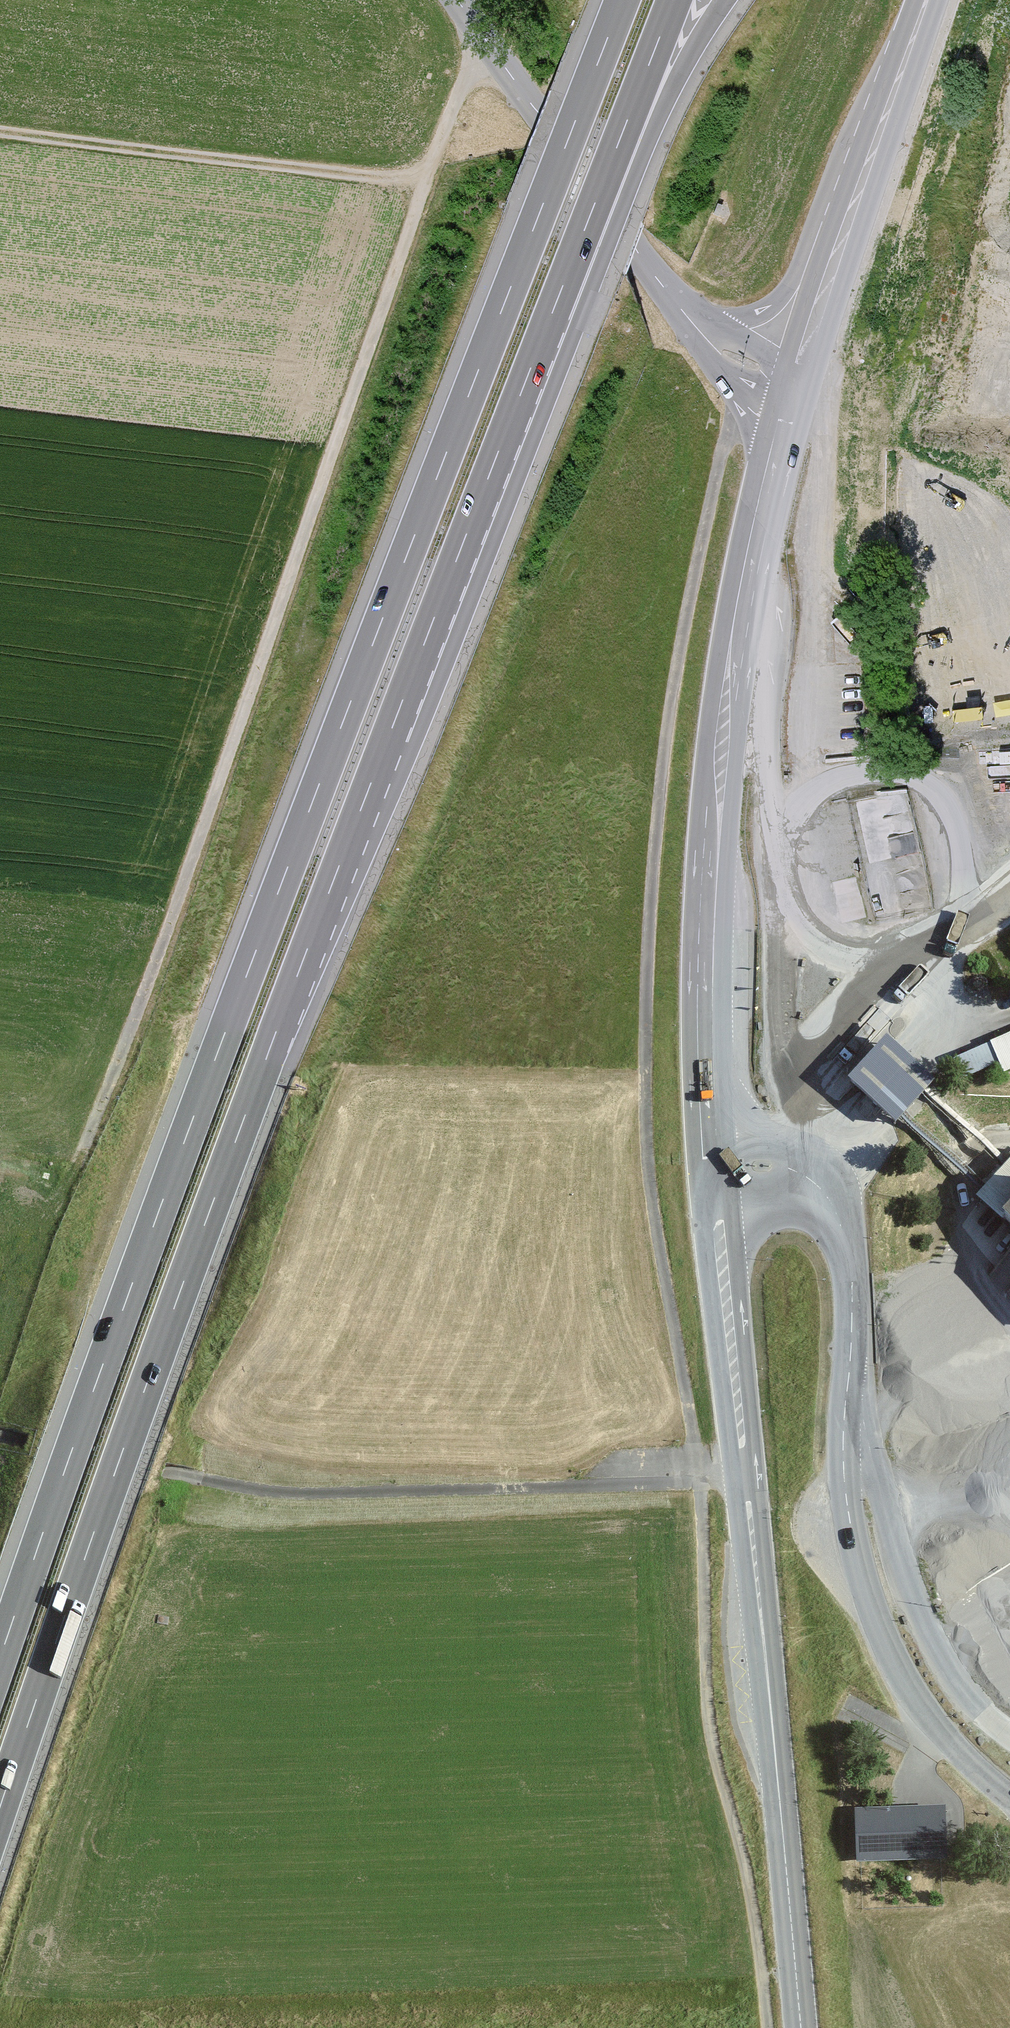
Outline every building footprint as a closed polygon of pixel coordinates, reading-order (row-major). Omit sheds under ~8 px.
[(944,1060),(953,1081),(988,1067),(992,1076),(1009,1069),(1009,1032),(944,1060)] [(922,1087),(876,1045),(838,1087),(883,1129),(922,1087)] [(1006,1166),(971,1205),(1009,1240),(1009,1170),(1006,1166)] [(947,1864),(945,1813),(855,1816),(857,1867),(861,1867),(940,1864),(947,1864)]
